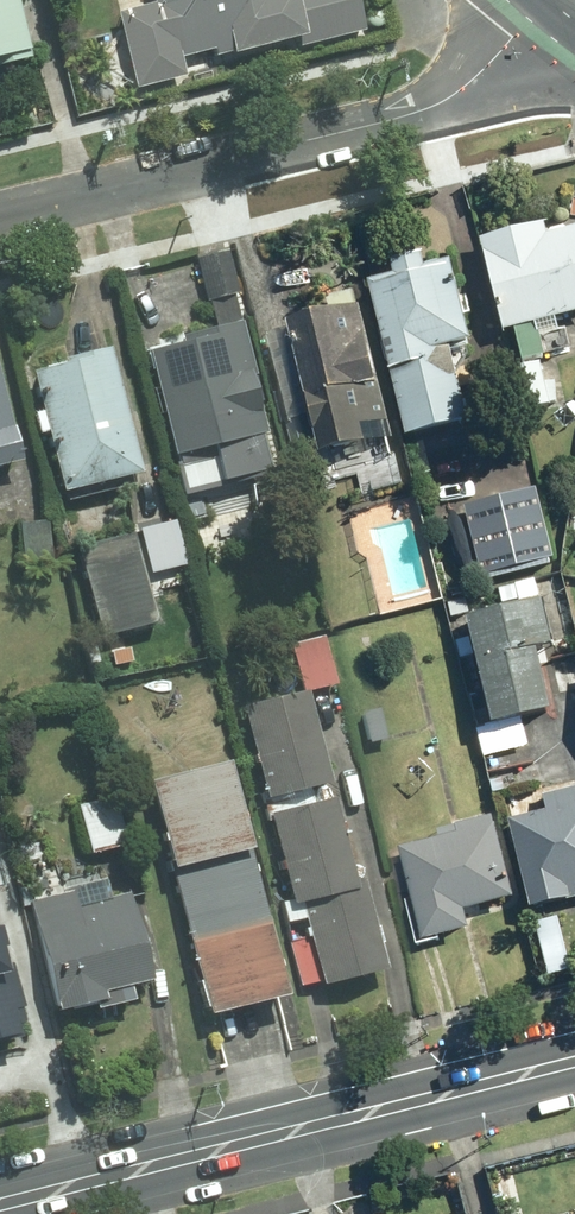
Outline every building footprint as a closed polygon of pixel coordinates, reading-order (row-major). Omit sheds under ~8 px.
[(18,58),(1,0),(0,0),(0,64),(18,58)] [(111,19),(129,93),(179,80),(176,70),(237,55),(238,60),(360,30),(352,0),(144,0),(147,10),(111,19)] [(510,336),(518,368),(543,362),(535,330),(574,319),(574,224),(574,218),(473,244),(498,339),(510,336)] [(141,354),(165,460),(174,503),(212,494),(213,501),(274,488),(262,432),(240,332),(237,333),(230,301),(233,300),(223,256),(190,263),(200,309),(205,307),(212,338),(141,354)] [(424,272),(421,259),(385,268),(388,281),(363,287),(400,441),(465,426),(449,356),(467,352),(458,315),(467,313),(463,294),(453,297),(445,267),(424,272)] [(395,446),(389,447),(357,311),(256,334),(291,483),(314,478),(311,465),(320,463),(324,481),(352,475),(357,497),(404,486),(395,446)] [(23,373),(34,419),(27,421),(31,440),(38,438),(52,499),(127,482),(97,356),(23,373)] [(526,412),(556,403),(549,380),(519,389),(526,412)] [(10,467),(0,424),(0,469),(10,467)] [(551,563),(533,489),(461,506),(479,580),(551,563)] [(41,522),(11,528),(19,564),(48,558),(41,522)] [(131,538),(73,551),(93,640),(151,628),(131,538)] [(535,581),(495,591),(499,608),(539,598),(535,581)] [(526,748),(520,723),(546,716),(530,656),(550,651),(538,604),(518,609),(462,623),(484,710),(473,713),(484,759),(526,748)] [(320,638),(288,645),(298,692),(331,685),(320,638)] [(301,693),(235,709),(258,804),(324,787),(301,693)] [(380,708),(356,713),(364,750),(388,745),(380,708)] [(219,764),(138,784),(197,1022),(279,1002),(219,764)] [(574,902),(574,788),(538,796),(542,816),(504,824),(524,914),(574,902)] [(114,796),(72,806),(85,858),(127,847),(114,796)] [(325,802),(262,817),(285,909),(347,894),(325,802)] [(433,832),(435,842),(394,853),(418,944),(464,932),(460,915),(512,901),(488,818),(433,832)] [(299,908),(314,989),(382,974),(358,892),(299,908)] [(98,1005),(96,997),(144,984),(122,895),(74,908),(71,894),(21,905),(48,1017),(98,1005)] [(556,920),(534,924),(545,978),(567,974),(556,920)] [(7,1027),(16,1025),(4,969),(0,970),(0,1042),(10,1040),(7,1027)]
